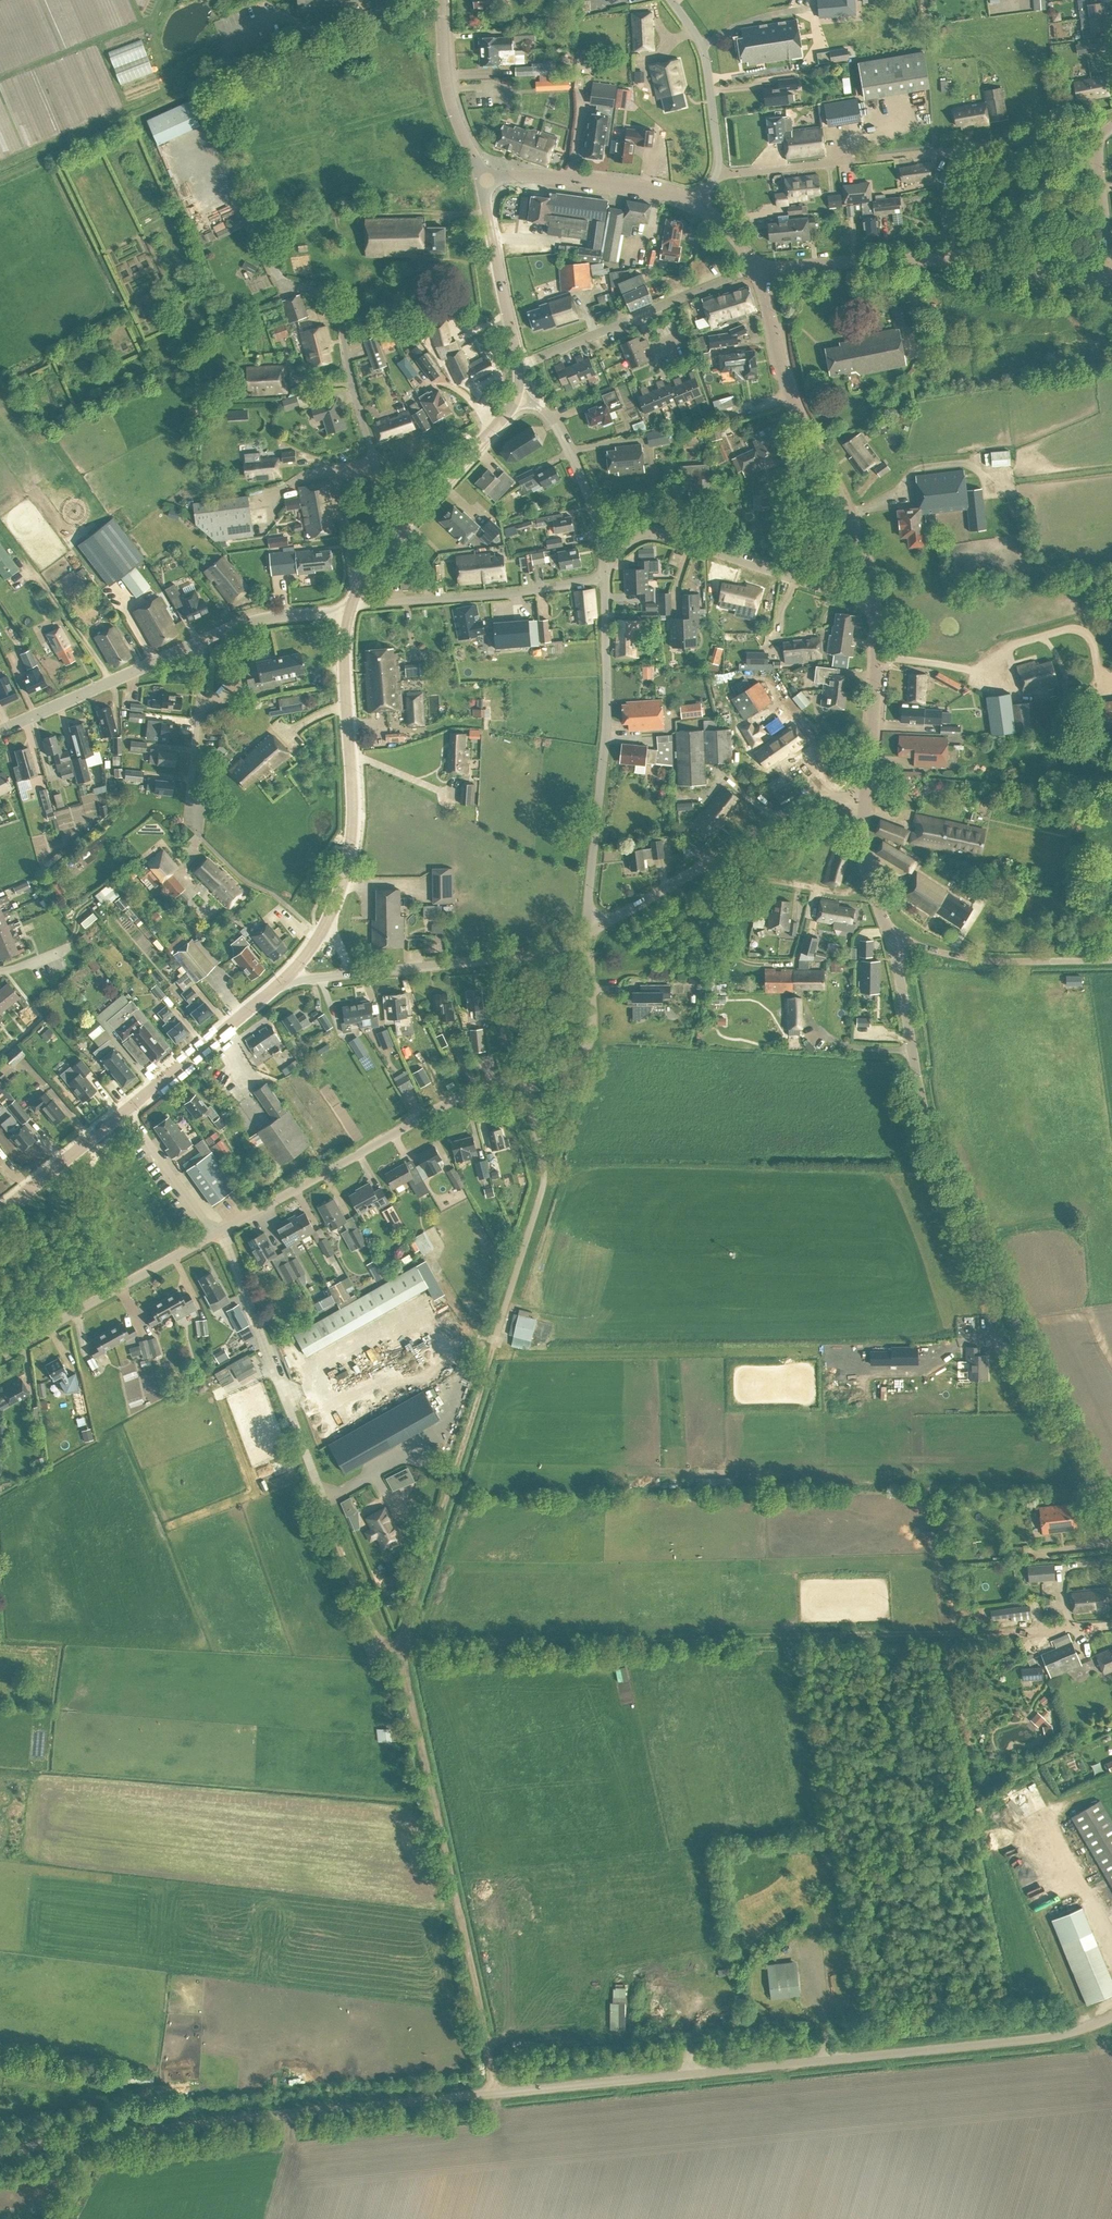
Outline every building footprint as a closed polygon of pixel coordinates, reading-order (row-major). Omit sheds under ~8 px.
[(476,10),(495,9),(495,0),(476,0),(476,10)] [(820,17),(838,16),(840,16),(856,15),(855,0),(819,0),(820,17)] [(1105,16),(1103,3),(1091,5),(1090,0),(1080,0),(1078,0),(1080,19),(1105,16)] [(590,1),(581,1),(581,13),(590,13),(590,1)] [(634,51),(653,50),(651,13),(632,14),(634,51)] [(1105,16),(1080,19),(1083,38),(1095,36),(1094,30),(1107,29),(1105,16)] [(802,57),(797,21),(742,28),(743,38),(738,39),(742,62),(747,61),(747,65),(802,57)] [(534,29),(526,29),(527,40),(535,40),(534,29)] [(481,52),(499,51),(499,48),(508,47),(512,47),(512,37),(499,38),(499,37),(480,38),(481,52)] [(154,72),(142,39),(109,52),(121,85),(154,72)] [(1078,56),(1091,54),(1101,52),(1099,41),(1075,45),(1078,56)] [(832,62),(849,59),(848,49),(830,51),(832,62)] [(515,54),(508,54),(500,54),(499,51),(481,52),(481,66),(500,65),(508,64),(515,64),(515,54)] [(923,87),(929,86),(924,52),(858,63),(864,97),(916,88),(923,87)] [(685,87),(679,60),(650,67),(658,99),(662,98),(665,112),(685,107),(682,93),(685,87)] [(782,62),(763,64),(764,73),(783,71),(782,62)] [(540,75),(550,75),(551,75),(550,63),(532,64),(532,66),(516,67),(516,76),(540,75)] [(636,69),(636,80),(645,80),(645,69),(636,69)] [(550,75),(540,75),(540,81),(536,81),(537,91),(570,89),(569,79),(553,80),(553,75),(550,76),(550,75)] [(1110,97),(1106,75),(1073,81),(1077,99),(1081,98),(1082,103),(1088,101),(1088,98),(1095,97),(1095,100),(1110,97)] [(793,94),(787,94),(787,90),(798,89),(797,79),(778,80),(779,88),(764,89),(766,105),(788,103),(794,103),(793,94)] [(593,82),(590,103),(614,107),(617,86),(593,82)] [(917,94),(899,97),(904,123),(921,120),(918,106),(926,105),(923,87),(916,88),(917,94)] [(1007,119),(1002,87),(983,90),(985,101),(953,107),(956,125),(961,125),(961,129),(968,128),(967,126),(974,125),(974,127),(990,124),(989,122),(1007,119)] [(618,89),(615,107),(626,108),(627,100),(630,101),(632,90),(618,89)] [(857,99),(824,105),(827,128),(860,123),(857,99)] [(190,101),(147,120),(159,145),(201,126),(190,101)] [(612,116),(589,114),(586,130),(583,149),(585,149),(584,157),(595,158),(596,160),(599,160),(600,159),(601,159),(604,144),(608,144),(612,116)] [(788,129),(787,116),(767,118),(770,143),(784,141),(787,160),(826,155),(823,127),(792,130),(792,129),(788,129)] [(514,129),(503,125),(497,146),(520,154),(524,159),(549,167),(558,138),(532,129),(531,132),(515,127),(514,129)] [(654,132),(639,130),(638,134),(627,132),(626,141),(617,140),(614,162),(632,164),(633,155),(632,155),(633,144),(637,144),(637,145),(652,147),(654,132)] [(935,180),(932,162),(918,164),(918,165),(899,167),(901,181),(906,180),(906,185),(912,184),(912,183),(918,182),(935,180)] [(819,175),(797,177),(799,201),(807,199),(807,195),(821,193),(819,175)] [(799,201),(797,177),(785,179),(787,193),(775,194),(777,206),(789,205),(788,203),(799,201)] [(843,185),(844,190),(845,200),(845,204),(865,202),(872,201),(870,182),(860,183),(860,184),(843,185)] [(556,229),(556,226),(571,228),(570,235),(585,238),(588,220),(591,221),(588,243),(601,245),(605,223),(608,202),(557,195),(551,194),(550,199),(532,196),(529,221),(550,224),(550,228),(556,229)] [(841,194),(828,196),(829,208),(842,207),(841,194)] [(853,205),(847,206),(848,217),(854,216),(854,211),(862,210),(865,235),(879,234),(877,214),(902,212),(901,200),(900,197),(886,199),(881,199),(875,200),(876,201),(862,203),(862,202),(862,203),(853,205)] [(625,210),(612,208),(608,232),(605,232),(602,251),(601,260),(618,263),(623,235),(630,237),(632,226),(638,227),(639,222),(648,223),(650,205),(627,201),(625,210)] [(807,207),(802,208),(802,206),(788,207),(789,215),(807,213),(807,207)] [(789,219),(789,215),(779,216),(780,223),(769,224),(770,241),(779,240),(780,243),(792,242),(789,219)] [(789,219),(792,242),(810,240),(809,227),(816,227),(815,217),(808,218),(789,219)] [(426,228),(425,218),(366,218),(367,256),(417,256),(417,254),(426,254),(426,253),(446,252),(446,228),(426,228)] [(680,222),(666,220),(660,258),(678,261),(680,248),(678,247),(682,224),(680,222)] [(223,222),(213,227),(216,232),(226,227),(223,222)] [(217,233),(220,239),(233,233),(230,227),(217,233)] [(212,231),(204,235),(208,242),(216,238),(212,231)] [(565,262),(576,264),(578,248),(567,246),(565,262)] [(1004,255),(1015,254),(1014,247),(1003,249),(1004,255)] [(599,263),(600,263),(601,260),(602,251),(579,248),(578,260),(599,263)] [(649,249),(646,264),(653,266),(657,251),(649,249)] [(600,263),(599,263),(592,264),(593,275),(610,273),(609,267),(604,268),(603,262),(600,263)] [(249,263),(246,270),(254,274),(257,268),(249,263)] [(562,291),(591,289),(589,263),(560,265),(562,291)] [(631,310),(653,301),(642,274),(620,283),(618,271),(611,273),(613,287),(621,285),(631,310)] [(757,311),(749,286),(720,295),(719,293),(702,299),(712,329),(748,318),(746,314),(757,311)] [(154,292),(143,297),(149,309),(160,304),(154,292)] [(612,292),(597,297),(600,304),(614,299),(612,292)] [(301,293),(283,299),(291,322),(309,315),(301,293)] [(558,327),(580,320),(571,294),(549,301),(550,303),(540,306),(541,308),(529,312),(534,330),(544,327),(545,330),(557,326),(558,327)] [(826,348),(829,362),(832,375),(855,370),(860,374),(907,365),(900,328),(916,325),(911,301),(891,305),(896,329),(849,338),(849,341),(841,343),(841,345),(826,348)] [(452,343),(446,321),(430,325),(436,347),(443,361),(447,358),(450,364),(449,365),(458,385),(472,377),(474,381),(478,379),(479,381),(493,374),(491,372),(495,370),(487,355),(470,364),(467,358),(466,358),(461,349),(459,349),(456,342),(452,343)] [(426,322),(416,327),(422,338),(432,333),(426,322)] [(290,335),(285,323),(271,328),(276,340),(290,335)] [(709,336),(710,348),(738,344),(737,337),(747,333),(743,324),(729,330),(730,333),(709,336)] [(333,350),(327,325),(301,332),(309,362),(312,361),(313,366),(332,362),(330,351),(333,350)] [(379,334),(384,349),(395,344),(390,330),(379,334)] [(377,336),(364,341),(374,370),(387,366),(377,336)] [(693,339),(697,351),(707,347),(703,336),(693,339)] [(621,344),(624,352),(647,343),(646,339),(640,342),(638,337),(621,344)] [(624,352),(628,360),(644,353),(643,349),(648,346),(647,343),(624,352)] [(410,352),(432,382),(440,375),(433,365),(435,364),(426,353),(424,354),(418,346),(410,352)] [(719,355),(721,368),(721,372),(735,370),(737,380),(758,378),(757,364),(755,350),(719,355)] [(700,364),(700,365),(701,365),(720,362),(720,360),(719,360),(717,352),(699,356),(700,364)] [(646,358),(644,353),(628,360),(631,368),(654,359),(652,355),(646,358)] [(578,356),(588,379),(596,375),(589,358),(584,360),(582,354),(578,356)] [(578,363),(572,365),(579,382),(588,379),(578,356),(575,357),(578,363)] [(406,357),(398,363),(404,372),(410,381),(419,374),(413,366),(406,357)] [(579,382),(572,365),(566,368),(563,362),(555,366),(563,385),(571,381),(572,385),(579,382)] [(254,394),(288,393),(287,366),(247,368),(248,390),(254,389),(254,394)] [(687,381),(694,398),(702,394),(693,372),(689,373),(692,379),(687,381)] [(687,401),(694,398),(687,381),(683,383),(680,377),(677,378),(687,401)] [(679,405),(687,401),(677,378),(673,380),(676,386),(672,387),(671,388),(677,401),(679,405)] [(663,380),(659,381),(669,404),(677,401),(671,388),(672,387),(670,384),(665,386),(663,380)] [(659,388),(654,390),(661,407),(669,404),(659,381),(656,382),(659,388)] [(647,386),(644,388),(654,411),(661,407),(654,390),(650,392),(647,386)] [(654,411),(644,388),(641,389),(643,395),(638,397),(646,414),(654,411)] [(419,399),(433,422),(435,421),(437,423),(443,419),(443,416),(452,411),(439,390),(434,393),(432,391),(431,392),(430,390),(418,397),(420,399),(419,399)] [(623,407),(616,390),(602,395),(605,403),(597,407),(597,406),(589,409),(590,411),(586,412),(588,418),(587,419),(590,426),(602,421),(604,426),(614,423),(610,412),(623,407)] [(296,396),(283,400),(286,411),(299,407),(296,396)] [(323,404),(321,405),(320,403),(312,406),(316,420),(324,418),(328,433),(346,428),(343,416),(341,416),(340,412),(341,412),(339,406),(338,406),(337,401),(338,401),(337,398),(322,403),(323,404)] [(423,432),(431,427),(424,416),(426,415),(423,410),(421,411),(416,403),(410,406),(415,414),(413,416),(423,432)] [(403,404),(397,406),(399,412),(405,410),(403,404)] [(406,430),(412,428),(406,411),(372,423),(379,441),(388,438),(387,436),(394,434),(395,437),(407,433),(406,430)] [(644,421),(632,425),(635,434),(647,430),(644,421)] [(754,449),(736,457),(732,459),(734,465),(760,453),(758,450),(764,447),(763,444),(772,440),(771,437),(780,433),(776,423),(751,434),(754,442),(752,443),(754,449)] [(719,425),(706,429),(710,442),(722,438),(719,425)] [(542,443),(532,426),(505,443),(501,451),(507,460),(517,459),(542,443)] [(875,434),(870,427),(865,430),(870,437),(875,434)] [(662,437),(664,444),(669,443),(666,428),(647,432),(648,440),(662,437)] [(742,470),(759,463),(761,457),(776,450),(778,453),(786,449),(783,443),(785,443),(780,433),(771,437),(772,440),(763,444),(764,447),(758,450),(760,453),(734,465),(738,472),(742,470)] [(874,468),(881,462),(860,434),(845,445),(853,456),(850,459),(863,477),(869,472),(867,470),(873,466),(874,468)] [(619,474),(645,472),(642,444),(615,447),(616,450),(607,451),(609,472),(618,471),(619,474)] [(295,451),(282,452),(283,463),(297,461),(295,451)] [(1009,451),(991,452),(992,467),(1010,466),(1009,451)] [(245,477),(253,477),(253,481),(282,477),(281,469),(276,470),(276,463),(280,463),(279,456),(244,460),(245,477)] [(884,461),(874,469),(880,477),(891,470),(884,461)] [(709,464),(681,466),(683,489),(689,489),(690,507),(704,506),(704,503),(702,479),(710,479),(709,464)] [(533,491),(531,488),(542,482),(544,487),(561,479),(554,466),(538,474),(538,476),(536,477),(532,469),(517,477),(521,485),(524,483),(525,485),(518,488),(522,497),(533,491)] [(487,493),(496,501),(515,482),(504,472),(498,478),(489,469),(476,483),(487,493)] [(920,507),(898,510),(902,537),(908,536),(910,547),(933,544),(932,531),(922,532),(920,515),(924,514),(925,521),(935,520),(934,513),(966,509),(969,532),(986,530),(980,488),(967,489),(964,469),(916,475),(920,507)] [(332,519),(337,518),(330,482),(300,487),(306,519),(310,518),(313,536),(334,532),(332,519)] [(248,495),(193,503),(196,524),(216,541),(254,536),(248,495)] [(465,544),(478,530),(481,527),(464,511),(462,513),(454,505),(439,521),(465,544)] [(563,514),(536,519),(538,526),(553,524),(555,533),(574,530),(572,516),(563,518),(563,514)] [(144,559),(112,518),(77,545),(109,586),(120,577),(135,597),(150,586),(134,566),(144,559)] [(502,530),(490,519),(481,528),(493,539),(502,530)] [(532,520),(517,524),(519,530),(534,526),(532,520)] [(504,528),(507,537),(518,534),(515,525),(504,528)] [(271,545),(289,544),(289,535),(270,536),(271,545)] [(548,548),(563,546),(561,538),(546,540),(548,548)] [(18,570),(0,543),(0,573),(5,580),(18,570)] [(559,552),(552,554),(554,564),(561,562),(562,568),(564,567),(565,568),(569,567),(570,566),(581,564),(581,562),(582,560),(581,556),(579,555),(578,547),(559,551),(559,552)] [(646,549),(638,549),(639,557),(647,557),(646,549)] [(280,553),(282,575),(298,573),(298,574),(308,573),(308,571),(332,568),(331,557),(333,556),(332,552),(330,551),(330,550),(313,552),(313,550),(296,552),(296,551),(295,551),(284,552),(280,553)] [(544,551),(531,554),(533,565),(546,563),(544,551)] [(491,557),(491,554),(457,558),(459,584),(484,581),(485,583),(497,582),(503,581),(507,580),(503,557),(491,557)] [(524,556),(526,567),(525,567),(526,573),(533,572),(530,554),(524,556)] [(228,566),(221,557),(203,571),(215,585),(230,603),(248,589),(229,565),(228,566)] [(625,581),(648,580),(653,580),(653,573),(659,573),(658,560),(639,561),(640,569),(625,569),(625,581)] [(82,568),(76,573),(80,577),(85,573),(82,568)] [(441,572),(433,573),(434,581),(442,580),(441,572)] [(648,580),(625,581),(625,593),(640,593),(641,601),(654,600),(653,588),(648,588),(648,580)] [(748,588),(723,583),(719,603),(741,608),(739,619),(750,622),(751,617),(752,618),(754,610),(756,611),(763,589),(749,585),(748,588)] [(185,613),(189,621),(208,613),(202,599),(199,601),(194,590),(181,596),(174,584),(164,589),(174,607),(182,603),(186,612),(185,613)] [(597,617),(594,588),(575,591),(577,610),(577,611),(578,624),(593,622),(592,618),(597,617)] [(684,619),(700,618),(699,594),(683,595),(683,618),(668,619),(668,629),(672,628),(673,647),(685,647),(684,619)] [(174,624),(158,597),(132,612),(153,648),(177,634),(172,625),(174,624)] [(477,634),(485,633),(483,621),(480,621),(478,612),(477,612),(476,605),(453,609),(459,640),(477,636),(477,634)] [(852,657),(854,645),(851,645),(855,615),(837,613),(835,625),(833,627),(832,635),(830,635),(827,653),(834,654),(833,665),(848,667),(849,656),(852,657)] [(700,628),(700,618),(684,619),(685,647),(697,647),(696,628),(700,628)] [(642,620),(619,619),(618,633),(614,633),(614,641),(617,641),(617,648),(613,648),(613,657),(639,657),(639,632),(641,632),(642,620)] [(538,620),(540,643),(552,642),(551,630),(549,630),(548,620),(538,620)] [(495,633),(488,634),(489,646),(496,645),(496,648),(531,645),(530,638),(529,621),(494,624),(495,633)] [(115,666),(131,657),(113,626),(94,637),(110,665),(113,663),(115,666)] [(47,635),(59,658),(61,657),(65,665),(74,660),(70,652),(73,651),(70,645),(71,645),(62,627),(47,635)] [(822,658),(820,636),(811,637),(811,641),(805,641),(804,640),(793,641),(793,642),(783,643),(785,663),(798,662),(798,661),(803,661),(803,659),(822,658)] [(713,661),(721,663),(725,646),(717,644),(713,661)] [(366,673),(365,673),(368,712),(402,710),(397,653),(394,653),(393,648),(366,650),(367,662),(365,662),(366,673)] [(25,672),(28,678),(23,680),(28,693),(46,685),(30,649),(19,654),(26,671),(25,672)] [(304,672),(300,653),(255,662),(260,682),(254,683),(253,678),(246,679),(249,692),(297,681),(295,674),(304,672)] [(746,653),(746,666),(768,666),(768,653),(746,653)] [(1058,683),(1052,661),(1036,665),(1034,661),(1017,666),(1024,692),(1058,683)] [(420,664),(405,665),(406,668),(406,677),(421,675),(420,664)] [(833,694),(846,696),(849,676),(835,675),(836,668),(816,666),(814,682),(824,683),(823,690),(833,691),(833,694)] [(935,679),(946,685),(950,679),(939,672),(935,679)] [(927,674),(910,673),(909,691),(907,691),(907,702),(925,704),(926,687),(927,687),(927,674)] [(1,705),(17,698),(12,686),(11,686),(6,675),(0,677),(0,702),(1,705)] [(761,678),(732,696),(746,717),(774,700),(761,678)] [(787,689),(792,696),(798,692),(793,685),(787,689)] [(833,691),(823,690),(821,706),(844,709),(846,696),(833,694),(833,691)] [(802,710),(811,703),(801,691),(793,698),(802,710)] [(422,692),(405,694),(406,709),(408,709),(410,727),(425,726),(422,692)] [(1016,732),(1016,731),(1048,726),(1044,698),(1012,704),(1010,693),(987,697),(992,735),(1016,732)] [(181,697),(162,695),(162,700),(152,699),(151,707),(161,708),(162,707),(180,709),(181,697)] [(278,699),(280,711),(302,707),(300,695),(278,699)] [(664,728),(662,700),(627,702),(627,704),(623,705),(624,722),(629,722),(630,731),(664,728)] [(1111,727),(1111,700),(1096,702),(1099,729),(1111,727)] [(680,706),(682,719),(703,716),(701,703),(680,706)] [(485,709),(483,709),(483,704),(478,704),(478,709),(473,709),(473,717),(485,717),(485,709)] [(925,708),(902,706),(901,722),(909,722),(909,724),(924,725),(924,723),(941,724),(942,710),(925,709),(925,708)] [(117,733),(114,723),(110,707),(97,710),(100,724),(97,725),(100,738),(117,733)] [(129,712),(129,721),(145,722),(145,714),(129,712)] [(161,721),(153,721),(152,733),(160,734),(160,736),(177,737),(178,725),(161,723),(161,721)] [(69,727),(74,744),(78,758),(70,760),(77,783),(90,780),(84,757),(93,754),(86,730),(84,731),(82,723),(69,727)] [(750,723),(742,728),(754,746),(762,741),(758,736),(764,733),(760,725),(754,729),(750,723)] [(794,727),(793,725),(769,742),(769,743),(755,753),(766,767),(777,759),(778,761),(788,754),(786,752),(791,748),(794,752),(808,743),(796,725),(794,727)] [(960,735),(960,727),(941,726),(941,734),(960,735)] [(691,731),(677,731),(678,785),(706,784),(706,782),(705,763),(714,763),(732,762),(731,737),(731,729),(718,729),(705,730),(691,731)] [(278,765),(291,755),(281,744),(270,733),(246,755),(247,756),(242,760),(240,757),(227,769),(244,788),(257,777),(260,781),(265,777),(263,772),(267,769),(271,771),(278,765)] [(466,733),(451,733),(451,748),(449,748),(447,772),(469,774),(469,749),(465,749),(466,733)] [(67,751),(61,753),(59,744),(57,745),(54,735),(42,739),(46,755),(53,753),(56,763),(58,763),(62,779),(73,776),(71,769),(73,768),(70,759),(67,751)] [(672,735),(669,735),(657,736),(658,742),(658,750),(647,749),(648,746),(632,744),(632,746),(623,745),(621,762),(630,763),(630,764),(646,766),(646,763),(656,764),(673,765),(672,735)] [(948,738),(899,736),(898,756),(914,757),(914,766),(946,767),(948,738)] [(112,737),(113,754),(121,754),(120,737),(112,737)] [(130,741),(129,750),(145,753),(146,743),(130,741)] [(220,758),(227,751),(221,744),(214,751),(220,758)] [(37,776),(36,771),(31,753),(29,753),(27,747),(15,751),(19,765),(13,767),(17,781),(37,776)] [(149,764),(157,764),(174,766),(175,753),(158,751),(158,750),(150,749),(149,764)] [(228,762),(232,758),(226,752),(222,756),(228,762)] [(125,769),(125,780),(142,782),(144,771),(125,769)] [(12,789),(3,771),(0,773),(0,795),(12,789)] [(155,779),(147,778),(146,789),(154,790),(154,793),(171,795),(172,782),(155,780),(155,779)] [(474,804),(475,785),(462,784),(461,804),(474,804)] [(713,836),(739,804),(736,802),(739,798),(725,787),(697,820),(698,821),(696,823),(713,836)] [(39,791),(47,821),(56,818),(47,789),(39,791)] [(55,792),(58,805),(65,803),(62,791),(55,792)] [(55,811),(60,826),(88,816),(82,800),(55,811)] [(986,830),(916,815),(910,842),(953,852),(955,846),(981,852),(986,830)] [(903,843),(908,830),(881,819),(876,833),(903,843)] [(664,857),(662,840),(651,841),(652,848),(629,851),(631,871),(645,869),(644,858),(653,857),(654,859),(664,857)] [(911,873),(918,862),(884,842),(877,853),(911,873)] [(850,849),(836,846),(826,883),(838,886),(839,881),(842,882),(850,849)] [(174,898),(184,889),(171,873),(178,868),(162,850),(146,863),(162,881),(161,882),(174,898)] [(221,871),(207,858),(194,872),(204,881),(213,891),(212,892),(229,908),(234,903),(232,901),(237,898),(245,892),(222,870),(221,871)] [(148,867),(137,876),(149,889),(153,886),(154,887),(160,882),(148,867)] [(133,868),(128,872),(133,878),(138,874),(133,868)] [(432,868),(433,903),(453,903),(453,868),(432,868)] [(973,909),(917,873),(902,896),(934,916),(936,912),(961,928),(973,909)] [(27,881),(13,887),(16,894),(30,888),(27,881)] [(57,882),(49,888),(56,898),(64,892),(57,882)] [(109,883),(94,896),(101,904),(108,899),(111,902),(119,895),(109,883)] [(378,918),(372,918),(374,947),(401,946),(404,946),(403,916),(401,916),(401,905),(404,905),(414,905),(414,898),(401,898),(401,897),(400,888),(397,888),(377,889),(378,918)] [(261,893),(250,902),(262,915),(272,906),(261,893)] [(8,900),(6,895),(0,898),(0,904),(8,900)] [(120,896),(115,901),(122,910),(128,905),(120,896)] [(1018,908),(1029,909),(1030,898),(1019,896),(1018,908)] [(791,902),(774,900),(772,913),(770,913),(768,928),(776,929),(775,934),(780,935),(781,930),(790,931),(789,935),(795,935),(796,922),(789,921),(791,902)] [(838,905),(821,900),(816,922),(832,926),(832,927),(839,929),(838,932),(844,933),(845,933),(852,935),(854,927),(851,927),(855,913),(837,909),(838,905)] [(424,905),(424,917),(442,917),(442,905),(424,905)] [(8,927),(7,925),(3,917),(10,915),(8,910),(2,912),(2,914),(0,915),(0,930),(8,927)] [(755,910),(753,926),(763,927),(765,911),(755,910)] [(157,911),(149,917),(155,923),(162,917),(157,911)] [(80,923),(84,928),(97,918),(92,913),(80,923)] [(138,918),(134,922),(138,927),(142,923),(138,918)] [(13,940),(12,938),(9,930),(15,927),(14,924),(13,922),(7,925),(8,927),(0,930),(0,945),(13,940)] [(266,924),(252,935),(265,951),(273,960),(286,949),(280,942),(281,942),(266,923),(266,924)] [(155,924),(150,927),(155,933),(159,929),(155,924)] [(432,924),(432,933),(443,933),(443,924),(432,924)] [(243,927),(239,931),(245,938),(249,934),(243,927)] [(246,940),(240,933),(240,934),(241,935),(230,945),(232,947),(232,955),(234,956),(231,958),(235,963),(236,962),(251,979),(263,969),(258,962),(259,961),(247,946),(249,944),(246,940)] [(83,934),(79,938),(85,945),(89,942),(83,934)] [(166,947),(172,954),(187,941),(181,934),(166,947)] [(800,952),(814,956),(816,951),(819,938),(805,934),(800,952)] [(0,945),(0,957),(1,960),(18,953),(14,943),(20,940),(18,935),(12,938),(13,940),(0,945)] [(200,939),(194,941),(192,938),(174,953),(179,958),(177,960),(195,982),(214,966),(222,960),(205,939),(202,942),(200,939)] [(860,956),(864,956),(864,961),(862,961),(861,993),(879,993),(880,961),(870,961),(871,956),(872,956),(873,941),(860,940),(860,956)] [(839,957),(850,958),(851,948),(844,947),(844,951),(840,950),(839,957)] [(816,951),(814,956),(813,960),(826,960),(827,955),(816,951)] [(93,958),(86,964),(93,972),(100,966),(93,958)] [(174,959),(169,964),(174,970),(180,966),(174,959)] [(799,960),(799,969),(808,969),(808,961),(799,960)] [(831,960),(831,972),(840,971),(840,960),(831,960)] [(776,970),(770,969),(770,968),(765,968),(765,974),(765,993),(794,993),(795,989),(816,990),(816,987),(824,987),(825,971),(795,970),(789,970),(789,968),(781,968),(781,971),(776,971),(776,970)] [(195,982),(187,972),(177,979),(186,990),(181,994),(186,1000),(187,1000),(190,1003),(186,1006),(191,1012),(190,1013),(199,1023),(212,1012),(204,1002),(203,1002),(190,986),(195,982)] [(1066,975),(1066,986),(1081,986),(1081,975),(1066,975)] [(710,993),(727,993),(727,984),(715,984),(715,976),(710,976),(710,993)] [(0,989),(0,995),(9,1006),(10,1005),(17,999),(24,1008),(28,1005),(20,995),(19,996),(8,983),(0,989)] [(157,984),(151,989),(161,1000),(166,996),(157,984)] [(670,986),(647,985),(647,992),(633,992),(633,999),(628,999),(628,1004),(626,1004),(626,1005),(633,1005),(633,1021),(634,1021),(634,1018),(637,1018),(642,1017),(646,1014),(647,1013),(648,1013),(648,1005),(662,1005),(662,999),(670,999),(670,986)] [(477,1016),(484,1015),(481,990),(467,991),(469,1009),(476,1008),(477,1016)] [(134,1003),(138,999),(133,994),(130,997),(128,993),(124,996),(128,1001),(130,999),(134,1003)] [(448,1003),(447,993),(434,995),(436,1013),(440,1012),(441,1020),(455,1019),(454,1010),(452,1010),(452,1002),(448,1003)] [(94,1017),(94,1018),(105,1031),(108,1035),(114,1030),(124,1042),(123,1043),(140,1065),(142,1065),(150,1058),(152,1061),(163,1051),(163,1050),(168,1046),(147,1020),(130,1000),(128,1002),(122,994),(100,1012),(94,1017)] [(6,1008),(11,1013),(15,1010),(10,1005),(9,1006),(0,995),(0,1013),(6,1008)] [(396,1028),(410,1027),(414,1027),(413,1016),(407,1016),(405,998),(397,999),(396,998),(389,998),(390,1000),(388,1000),(390,1018),(395,1018),(396,1028)] [(784,998),(784,999),(783,1029),(802,1029),(802,998),(784,998)] [(371,1002),(356,1004),(359,1021),(360,1021),(361,1027),(371,1025),(372,1027),(379,1026),(378,1017),(374,1017),(371,1002)] [(359,1021),(356,1004),(343,1007),(346,1022),(342,1023),(344,1032),(351,1031),(350,1022),(359,1021)] [(175,1042),(188,1031),(180,1021),(179,1021),(166,1005),(157,1013),(163,1019),(166,1023),(163,1025),(167,1031),(167,1032),(175,1042)] [(304,1027),(312,1022),(306,1014),(299,1019),(294,1013),(284,1019),(293,1033),(303,1026),(304,1027)] [(324,1013),(318,1017),(327,1031),(333,1027),(324,1013)] [(105,1031),(94,1018),(82,1028),(93,1040),(105,1031)] [(857,1018),(857,1026),(870,1027),(870,1024),(871,1018),(862,1018),(857,1018)] [(267,1030),(265,1027),(246,1040),(256,1057),(281,1041),(272,1027),(267,1030)] [(49,1028),(40,1035),(44,1039),(53,1033),(49,1028)] [(473,1052),(486,1051),(483,1028),(471,1029),(473,1052)] [(324,1033),(327,1038),(333,1034),(330,1029),(324,1033)] [(387,1029),(380,1032),(384,1042),(391,1039),(387,1029)] [(436,1037),(442,1048),(448,1045),(443,1034),(436,1037)] [(411,1036),(412,1053),(424,1052),(423,1035),(411,1036)] [(358,1037),(349,1042),(357,1054),(360,1059),(368,1054),(365,1049),(358,1037)] [(114,1048),(107,1040),(93,1052),(99,1060),(109,1073),(111,1072),(122,1085),(134,1076),(123,1062),(124,1061),(114,1048)] [(454,1045),(459,1066),(471,1062),(466,1041),(454,1045)] [(318,1050),(320,1054),(331,1047),(329,1043),(318,1050)] [(16,1046),(3,1057),(12,1068),(25,1055),(16,1046)] [(272,1052),(276,1056),(282,1052),(279,1047),(272,1052)] [(293,1070),(300,1065),(296,1059),(289,1064),(293,1070)] [(82,1101),(96,1090),(84,1075),(90,1070),(81,1060),(71,1068),(77,1075),(67,1083),(82,1101)] [(423,1067),(413,1073),(421,1088),(431,1082),(423,1067)] [(394,1078),(403,1093),(414,1087),(407,1075),(409,1074),(408,1071),(394,1078)] [(0,1079),(0,1081),(4,1085),(9,1081),(5,1075),(0,1079)] [(280,1163),(311,1143),(269,1079),(254,1089),(274,1119),(251,1134),(256,1142),(263,1137),(280,1163)] [(5,1108),(6,1107),(21,1125),(30,1117),(0,1081),(0,1102),(5,1108)] [(42,1108),(41,1108),(54,1124),(65,1115),(52,1099),(51,1100),(45,1092),(29,1105),(34,1111),(41,1106),(42,1108)] [(200,1101),(194,1095),(184,1104),(190,1111),(189,1111),(195,1118),(204,1111),(219,1129),(225,1124),(210,1106),(207,1108),(201,1100),(200,1101)] [(172,1123),(168,1116),(154,1127),(168,1147),(165,1149),(171,1158),(192,1144),(181,1129),(179,1130),(174,1123),(172,1123)] [(21,1127),(17,1123),(9,1129),(12,1134),(10,1136),(11,1137),(10,1138),(13,1142),(14,1141),(22,1150),(34,1140),(31,1136),(33,1135),(24,1124),(21,1127)] [(504,1140),(501,1129),(488,1132),(492,1150),(510,1145),(509,1139),(504,1140)] [(215,1131),(209,1135),(214,1141),(219,1137),(215,1131)] [(472,1158),(471,1155),(477,1153),(473,1136),(452,1142),(457,1162),(472,1158)] [(202,1139),(194,1145),(198,1150),(203,1157),(211,1151),(202,1139)] [(210,1147),(222,1162),(233,1154),(221,1139),(210,1147)] [(444,1163),(435,1146),(418,1156),(429,1176),(441,1169),(439,1166),(444,1163)] [(203,1157),(187,1169),(186,1169),(211,1205),(236,1187),(211,1151),(203,1157)] [(475,1163),(479,1180),(490,1177),(486,1160),(475,1163)] [(412,1178),(415,1183),(422,1196),(430,1191),(416,1167),(410,1171),(405,1163),(386,1174),(394,1188),(412,1178)] [(447,1172),(453,1183),(461,1179),(454,1168),(447,1172)] [(375,1192),(370,1183),(362,1187),(363,1189),(350,1196),(360,1213),(380,1202),(382,1207),(389,1203),(381,1188),(375,1192)] [(331,1230),(347,1221),(334,1198),(319,1207),(331,1230)] [(393,1205),(382,1212),(388,1222),(390,1220),(394,1227),(391,1229),(393,1232),(404,1226),(393,1205)] [(290,1218),(302,1239),(315,1231),(305,1213),(297,1217),(296,1215),(290,1218)] [(288,1246),(302,1239),(290,1218),(285,1221),(286,1223),(278,1228),(288,1246)] [(353,1250),(358,1248),(365,1243),(357,1228),(349,1232),(348,1229),(343,1232),(353,1250)] [(425,1231),(413,1238),(423,1255),(435,1247),(425,1231)] [(501,1231),(495,1235),(500,1243),(506,1240),(501,1231)] [(277,1255),(265,1232),(249,1241),(253,1248),(251,1249),(260,1265),(277,1255)] [(327,1257),(335,1252),(326,1237),(319,1241),(327,1257)] [(289,1261),(298,1277),(305,1273),(297,1257),(289,1261)] [(280,1267),(288,1282),(298,1277),(289,1261),(280,1267)] [(375,1277),(381,1275),(375,1261),(370,1263),(375,1277)] [(297,1339),(307,1356),(383,1313),(428,1286),(417,1266),(295,1334),(297,1339)] [(198,1279),(204,1289),(207,1295),(205,1296),(209,1303),(216,1299),(221,1307),(229,1302),(220,1284),(217,1285),(210,1272),(198,1279)] [(340,1277),(327,1285),(340,1308),(358,1298),(355,1294),(351,1296),(340,1277)] [(178,1291),(163,1299),(171,1313),(178,1309),(182,1316),(197,1308),(188,1294),(182,1297),(178,1291)] [(330,1292),(314,1301),(319,1311),(336,1302),(330,1292)] [(171,1313),(163,1299),(148,1307),(152,1314),(145,1318),(150,1326),(161,1320),(160,1319),(171,1313)] [(228,1311),(239,1331),(249,1325),(238,1305),(228,1311)] [(512,1320),(509,1334),(514,1336),(511,1346),(522,1349),(524,1341),(531,1342),(537,1319),(519,1314),(517,1321),(512,1320)] [(195,1321),(197,1337),(208,1335),(206,1320),(195,1321)] [(107,1331),(114,1344),(125,1339),(125,1340),(136,1334),(132,1325),(125,1329),(121,1322),(107,1331)] [(114,1344),(107,1331),(92,1339),(95,1346),(89,1349),(93,1358),(105,1351),(104,1350),(114,1344)] [(295,1334),(278,1344),(280,1347),(293,1340),(293,1341),(297,1339),(295,1334)] [(155,1337),(146,1340),(152,1357),(161,1354),(155,1337)] [(146,1339),(138,1341),(143,1359),(150,1357),(146,1339)] [(904,1349),(886,1349),(887,1358),(921,1358),(921,1344),(904,1344),(904,1349)] [(139,1345),(129,1348),(131,1356),(141,1354),(139,1345)] [(215,1350),(219,1360),(230,1356),(226,1346),(215,1350)] [(979,1348),(966,1347),(966,1361),(970,1361),(969,1380),(987,1380),(988,1355),(979,1355),(979,1348)] [(230,1364),(239,1381),(257,1371),(248,1354),(230,1364)] [(64,1373),(67,1372),(58,1357),(44,1365),(52,1380),(60,1376),(62,1380),(59,1381),(66,1393),(80,1389),(75,1373),(67,1377),(64,1373)] [(227,1367),(216,1373),(222,1386),(234,1380),(227,1367)] [(349,1368),(337,1372),(339,1377),(350,1373),(349,1368)] [(30,1395),(21,1378),(14,1382),(15,1384),(3,1391),(10,1404),(22,1397),(23,1399),(30,1395)] [(44,1382),(36,1384),(38,1396),(46,1395),(44,1382)] [(424,1390),(329,1444),(346,1473),(440,1419),(424,1390)] [(85,1405),(83,1394),(75,1396),(77,1407),(85,1405)] [(46,1400),(39,1401),(40,1410),(48,1409),(46,1400)] [(37,1406),(28,1408),(30,1426),(34,1425),(36,1437),(41,1436),(37,1406)] [(82,1434),(84,1442),(93,1439),(91,1432),(82,1434)] [(37,1467),(45,1466),(42,1457),(35,1459),(37,1467)] [(353,1494),(341,1500),(348,1514),(360,1508),(353,1494)] [(1039,1507),(1042,1534),(1075,1530),(1074,1526),(1078,1526),(1076,1507),(1071,1508),(1071,1504),(1040,1508),(1040,1507),(1039,1507)] [(373,1529),(367,1532),(371,1540),(377,1536),(378,1538),(384,1549),(389,1546),(391,1550),(401,1544),(399,1541),(403,1538),(385,1506),(367,1517),(372,1527),(373,1529)] [(1023,1545),(1008,1546),(1008,1554),(1024,1553),(1023,1545)] [(1054,1564),(1027,1566),(1029,1582),(1055,1580),(1054,1564)] [(1071,1591),(1073,1613),(1089,1611),(1089,1609),(1096,1608),(1096,1612),(1106,1611),(1106,1605),(1109,1605),(1107,1587),(1071,1591)] [(1005,1618),(1011,1617),(1011,1618),(1012,1622),(1032,1619),(1031,1618),(1030,1605),(1010,1607),(990,1610),(992,1619),(994,1619),(1005,1618)] [(1041,1654),(1051,1678),(1082,1665),(1068,1633),(1052,1640),(1056,1648),(1041,1654)] [(1111,1672),(1111,1650),(1111,1651),(1110,1649),(1098,1655),(1107,1674),(1111,1672)] [(1026,1655),(1030,1665),(1035,1663),(1031,1653),(1026,1655)] [(1088,1669),(1099,1665),(1095,1656),(1085,1660),(1088,1669)] [(628,1665),(617,1667),(620,1680),(631,1678),(628,1665)] [(1028,1667),(1021,1668),(1022,1680),(1031,1680),(1043,1679),(1042,1666),(1028,1667)] [(1044,1696),(1040,1700),(1044,1705),(1049,1700),(1044,1696)] [(1032,1718),(1040,1725),(1046,1719),(1038,1712),(1032,1718)] [(1052,1725),(1043,1727),(1044,1736),(1054,1734),(1052,1725)] [(379,1727),(379,1739),(392,1739),(392,1726),(379,1727)] [(1100,1800),(1071,1816),(1111,1887),(1111,1821),(1100,1800)] [(1030,1889),(1032,1895),(1046,1890),(1044,1884),(1030,1889)] [(1062,1944),(1087,2004),(1111,1993),(1111,1980),(1092,1931),(1082,1907),(1052,1919),(1062,1944)] [(767,1964),(771,1999),(801,1995),(797,1960),(767,1964)]
